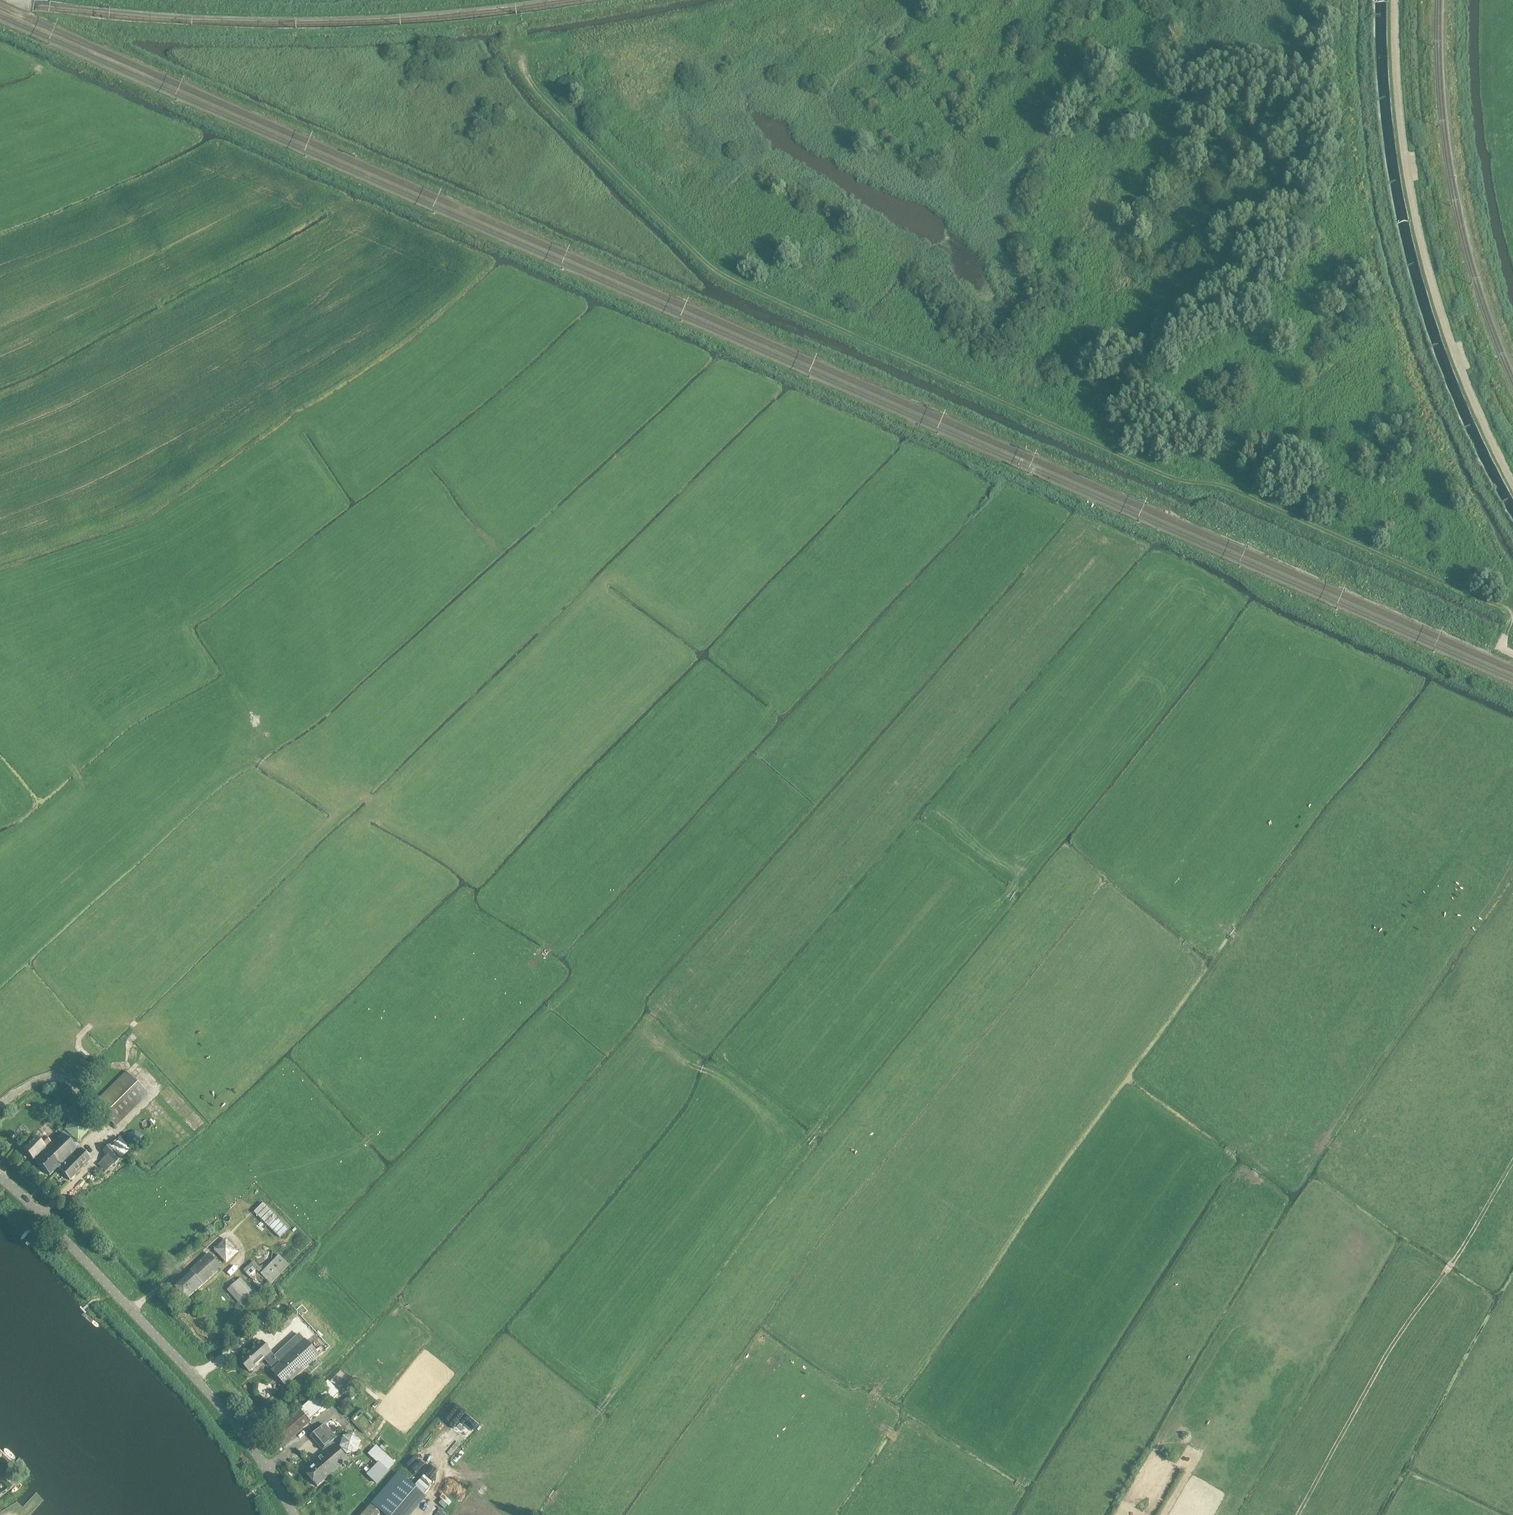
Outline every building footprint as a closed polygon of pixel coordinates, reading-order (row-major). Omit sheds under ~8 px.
[(147,1094),(125,1073),(94,1104),(115,1125),(147,1094)] [(73,1110),(80,1102),(73,1096),(71,1098),(70,1097),(65,1102),(73,1110)] [(69,1179),(90,1159),(80,1149),(64,1165),(61,1162),(75,1148),(62,1134),(35,1160),(49,1174),(56,1167),(69,1179)] [(44,1138),(39,1143),(34,1139),(24,1150),(33,1158),(43,1147),(48,1142),(44,1138)] [(108,1169),(121,1159),(109,1145),(101,1151),(105,1156),(101,1160),(108,1169)] [(264,1204),(255,1212),(280,1238),(289,1230),(264,1204)] [(220,1268),(208,1254),(172,1287),(185,1301),(220,1268)] [(254,1261),(244,1271),(260,1290),(268,1283),(256,1270),(259,1267),(254,1261)] [(227,1290),(242,1306),(255,1294),(240,1278),(227,1290)] [(290,1325),(285,1320),(277,1327),(282,1332),(290,1325)] [(285,1385),(318,1355),(298,1333),(274,1356),(261,1342),(240,1361),(249,1371),(262,1358),(272,1369),(272,1370),(285,1385)] [(305,1427),(294,1415),(269,1437),(280,1449),(305,1427)] [(303,1471),(317,1487),(348,1459),(335,1444),(339,1441),(324,1424),(310,1437),(324,1453),(303,1471)] [(341,1438),(338,1447),(345,1455),(354,1453),(358,1444),(351,1436),(341,1438)] [(394,1464),(376,1446),(369,1453),(380,1465),(369,1476),(376,1483),(388,1471),(387,1470),(394,1464)] [(409,1481),(399,1472),(372,1504),(382,1513),(409,1481)] [(382,1513),(385,1514),(408,1514),(425,1495),(409,1481),(382,1513)] [(381,1514),(371,1505),(362,1514),(380,1514),(381,1514)]
